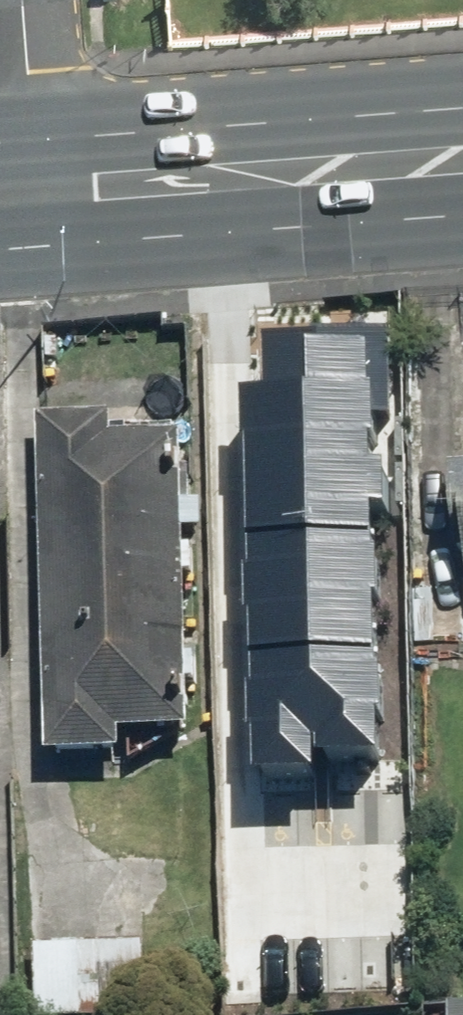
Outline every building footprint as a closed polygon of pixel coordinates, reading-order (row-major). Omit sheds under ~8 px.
[(262,377),(241,378),(242,430),(366,426),(369,426),(366,327),(261,330),(262,377)] [(113,415),(40,417),(49,754),(127,752),(126,732),(195,730),(187,431),(113,432),(113,415)] [(366,426),(242,430),(245,528),(366,525),(369,525),(366,426)] [(453,466),(459,553),(462,553),(462,466),(453,466)] [(366,525),(245,528),(249,645),(369,641),(370,641),(366,525)] [(369,641),(249,645),(252,765),(313,763),(312,743),(372,741),(369,641)] [(446,1014),(462,1014),(462,999),(446,999),(446,1014)]
